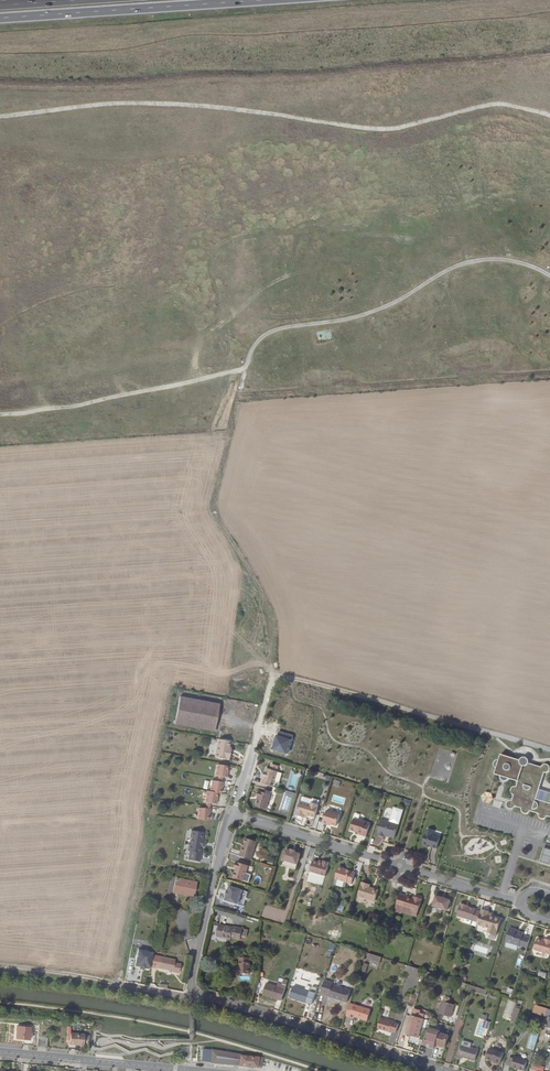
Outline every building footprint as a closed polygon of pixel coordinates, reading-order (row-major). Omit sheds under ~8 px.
[(180,694),(174,721),(213,730),(219,702),(180,694)] [(227,759),(228,753),(227,753),(228,748),(229,742),(218,740),(215,757),(227,759)] [(540,767),(540,766),(541,765),(541,764),(540,763),(540,762),(539,761),(538,761),(537,761),(536,760),(535,760),(534,761),(533,761),(532,762),(532,763),(532,764),(500,754),(498,760),(497,760),(495,760),(494,761),(493,762),(493,763),(493,765),(494,767),(496,768),(494,774),(499,775),(499,776),(499,777),(499,778),(499,779),(501,780),(502,781),(503,781),(504,781),(505,780),(506,780),(507,779),(508,778),(517,781),(516,786),(515,785),(514,785),(513,786),(512,786),(511,787),(510,789),(510,790),(510,791),(511,792),(513,794),(512,799),(511,799),(509,799),(507,800),(506,802),(506,803),(506,804),(506,806),(507,807),(509,808),(510,808),(513,807),(515,805),(521,807),(521,808),(521,809),(522,810),(522,811),(523,812),(524,812),(525,812),(526,812),(527,812),(528,811),(529,810),(530,809),(538,812),(538,813),(539,815),(539,816),(541,817),(542,817),(544,817),(546,816),(547,814),(549,815),(549,769),(540,767)] [(225,772),(227,765),(216,763),(214,774),(217,775),(220,775),(225,776),(226,772),(225,772)] [(263,776),(261,781),(275,786),(276,782),(280,783),(283,772),(280,770),(282,765),(274,763),(272,768),(267,767),(264,776),(263,776)] [(208,790),(215,792),(218,792),(219,785),(221,785),(221,781),(219,781),(215,780),(210,779),(208,790)] [(202,801),(206,801),(209,802),(214,803),(214,798),(215,792),(208,790),(205,789),(202,801)] [(259,795),(256,804),(267,808),(271,793),(259,790),(258,795),(259,795)] [(482,803),(492,802),(492,793),(481,793),(482,803)] [(302,800),(297,816),(298,816),(298,818),(301,819),(303,819),(303,818),(307,819),(308,817),(315,819),(319,804),(312,802),(312,804),(302,800)] [(383,818),(378,833),(385,835),(386,835),(388,834),(390,834),(391,836),(394,837),(396,836),(404,809),(395,806),(390,820),(383,818)] [(197,818),(208,819),(208,813),(209,812),(209,808),(205,807),(198,807),(197,818)] [(329,822),(332,823),(337,825),(341,813),(328,809),(324,822),(328,823),(329,822)] [(354,817),(351,828),(359,831),(358,832),(362,834),(366,821),(354,817)] [(202,845),(203,845),(204,839),(203,839),(205,832),(192,829),(191,836),(192,836),(191,842),(189,842),(188,850),(190,850),(188,858),(200,861),(201,852),(200,852),(202,845)] [(437,848),(440,837),(432,835),(433,831),(427,829),(423,844),(437,848)] [(373,842),(376,846),(383,840),(380,836),(373,842)] [(244,845),(241,854),(252,858),(257,842),(246,838),(244,843),(244,845)] [(549,863),(549,848),(544,846),(541,860),(549,863)] [(296,851),(291,850),(287,848),(282,864),(296,869),(301,853),(296,851)] [(324,859),(324,861),(324,862),(320,861),(314,859),(311,870),(326,874),(330,861),(324,859)] [(237,870),(235,871),(234,874),(235,876),(244,879),(249,864),(237,861),(235,866),(237,867),(238,867),(237,870)] [(336,877),(347,881),(352,882),(356,871),(344,867),(344,866),(340,864),(336,877)] [(176,877),(173,890),(193,895),(195,881),(176,877)] [(346,885),(347,881),(336,877),(335,882),(336,885),(343,886),(346,885)] [(363,881),(359,894),(376,900),(379,890),(378,888),(374,887),(373,888),(370,887),(371,883),(363,881)] [(230,886),(225,900),(244,906),(248,891),(230,886)] [(436,894),(432,905),(446,909),(450,899),(436,894)] [(406,895),(402,906),(417,911),(422,898),(414,895),(413,898),(406,895)] [(477,921),(480,911),(467,906),(464,905),(465,903),(460,902),(456,914),(477,921)] [(477,921),(476,923),(488,927),(487,931),(496,934),(501,918),(493,915),(488,914),(488,911),(489,910),(481,909),(480,911),(477,921)] [(216,936),(225,937),(225,935),(230,936),(239,937),(241,925),(233,924),(232,926),(218,924),(216,936)] [(519,944),(527,946),(530,936),(522,934),(523,931),(519,930),(518,931),(516,930),(516,929),(516,928),(510,926),(505,940),(519,945),(519,944)] [(549,954),(549,939),(544,937),(544,939),(537,937),(533,949),(549,954)] [(149,967),(151,954),(152,951),(138,948),(135,965),(148,968),(149,967)] [(175,959),(151,954),(149,967),(156,969),(157,968),(172,972),(173,973),(178,974),(181,964),(175,963),(175,959)] [(250,955),(241,956),(241,966),(240,966),(240,972),(251,971),(250,955)] [(423,968),(409,964),(408,971),(421,975),(423,968)] [(330,966),(324,981),(332,984),(337,968),(330,966)] [(282,999),(286,984),(282,983),(282,985),(267,981),(263,993),(282,999)] [(333,983),(330,995),(348,1000),(351,988),(333,983)] [(294,984),(291,996),(313,1002),(316,990),(311,988),(311,989),(294,984)] [(443,998),(439,1010),(452,1014),(455,1001),(450,1000),(451,993),(448,991),(445,992),(444,998),(443,998)] [(352,1001),(348,1014),(356,1017),(357,1015),(369,1019),(372,1007),(352,1001)] [(547,1007),(535,1003),(534,1009),(545,1013),(547,1007)] [(413,1014),(406,1040),(416,1043),(423,1019),(419,1018),(420,1016),(413,1014)] [(383,1016),(380,1027),(394,1031),(394,1029),(397,1030),(400,1021),(383,1016)] [(11,1038),(29,1039),(29,1027),(16,1026),(16,1032),(12,1032),(11,1038)] [(432,1026),(427,1044),(430,1045),(429,1045),(436,1047),(437,1044),(441,1031),(441,1029),(432,1026)] [(443,1044),(446,1045),(450,1033),(441,1031),(437,1044),(441,1045),(441,1043),(443,1044)] [(83,1033),(69,1032),(69,1043),(82,1044),(83,1033)] [(37,1046),(47,1046),(47,1036),(38,1035),(37,1046)] [(462,1043),(457,1057),(462,1058),(463,1055),(476,1059),(479,1048),(462,1043)] [(492,1047),(491,1049),(489,1056),(488,1057),(496,1060),(496,1061),(502,1063),(506,1052),(492,1047)] [(261,1068),(263,1057),(258,1056),(258,1057),(240,1055),(240,1054),(231,1053),(211,1049),(210,1062),(218,1063),(235,1064),(252,1066),(261,1068)] [(514,1054),(514,1056),(512,1062),(511,1064),(525,1068),(528,1058),(514,1054)]
